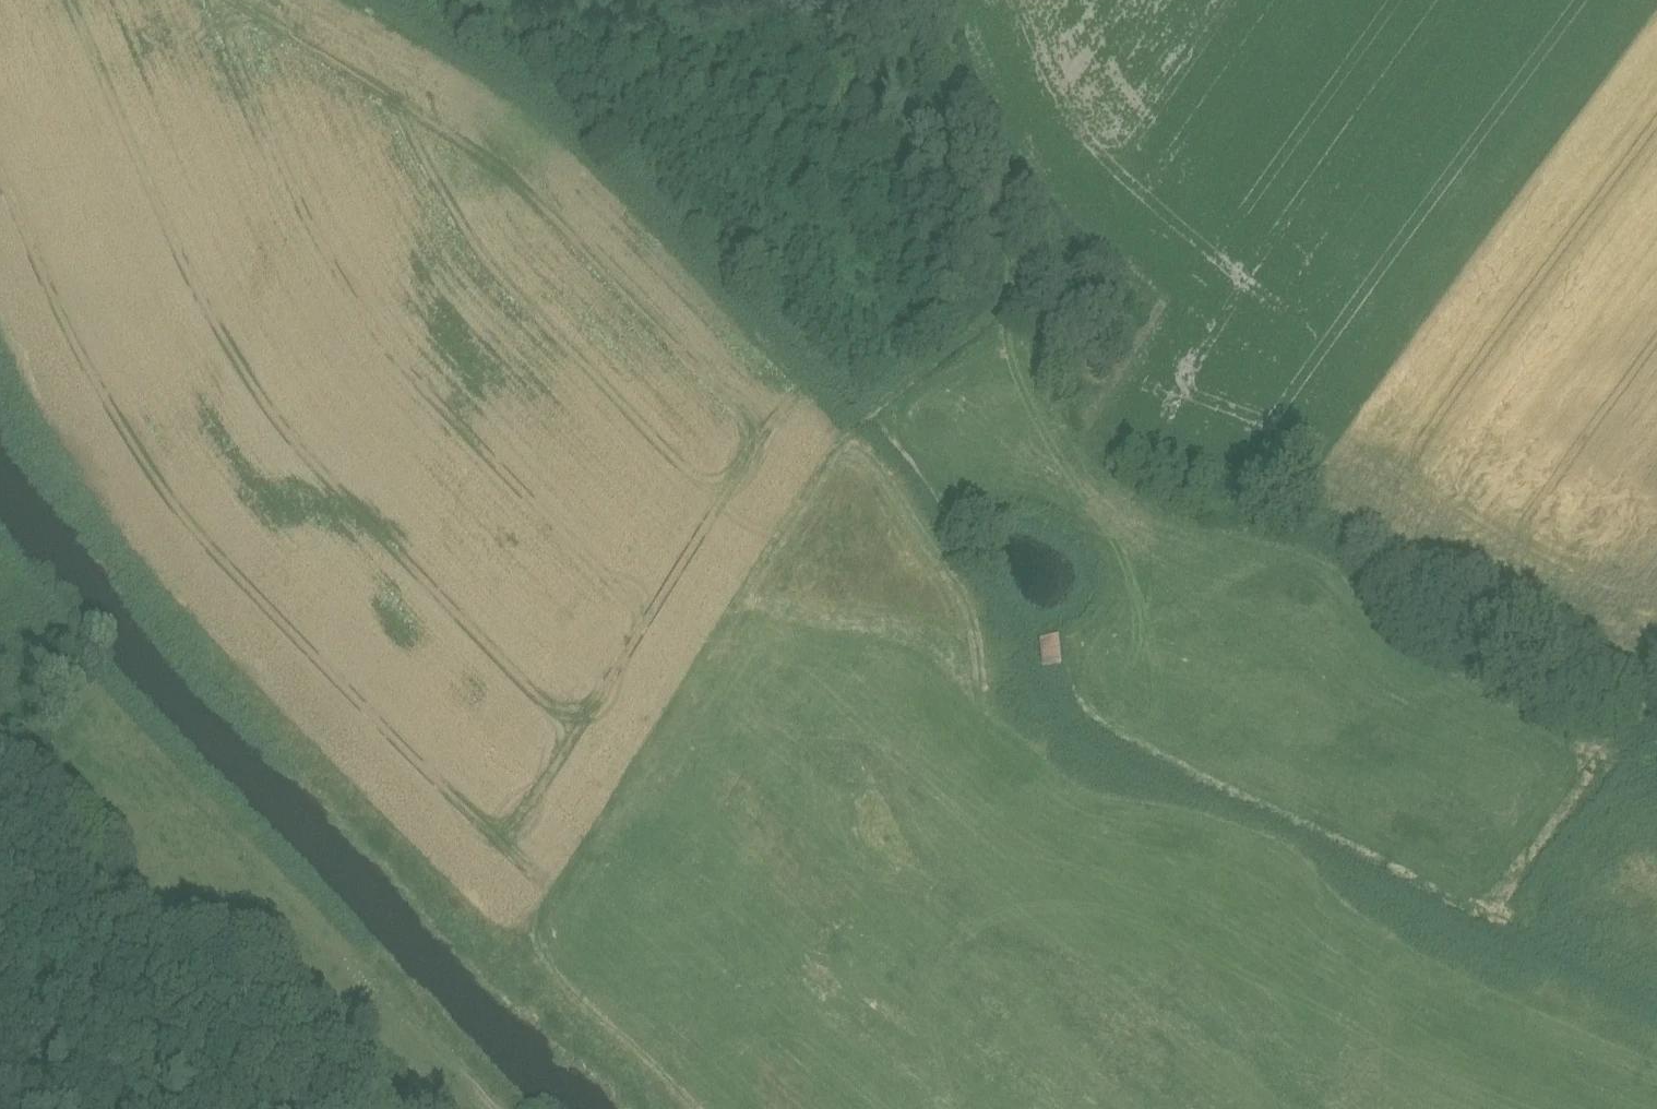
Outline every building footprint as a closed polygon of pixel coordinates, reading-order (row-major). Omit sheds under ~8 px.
[(1045,666),(1065,664),(1062,635),(1043,637),(1045,666)]
